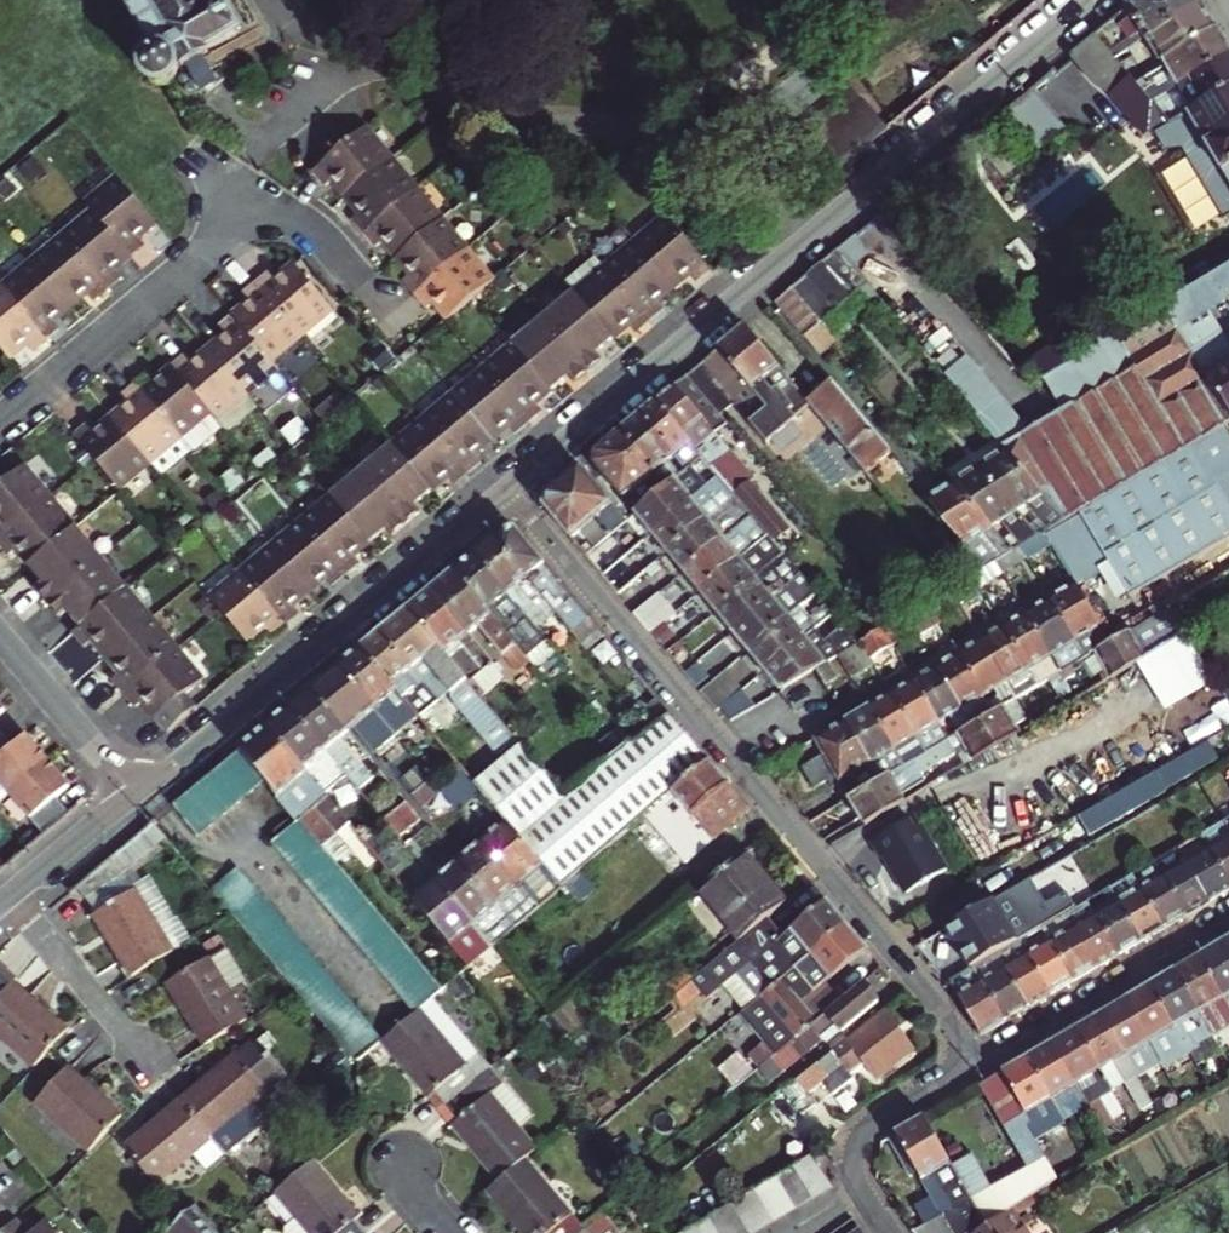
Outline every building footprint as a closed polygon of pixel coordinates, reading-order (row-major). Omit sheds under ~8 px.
[(238,30),(221,0),(215,0),(206,5),(203,0),(127,0),(161,59),(155,63),(152,70),(152,78),(157,84),(163,87),(171,86),(177,81),(180,75),(178,66),(185,65),(208,52),(207,48),(238,30)] [(1140,26),(1149,39),(1203,7),(1199,0),(1141,0),(1113,23),(1124,35),(1140,26)] [(1122,64),(1135,80),(1144,75),(1218,31),(1203,7),(1149,39),(1139,44),(1143,51),(1122,64)] [(1163,97),(1191,81),(1228,58),(1228,51),(1218,31),(1144,75),(1152,87),(1145,91),(1154,103),(1163,97)] [(1205,185),(1222,175),(1228,185),(1228,92),(1173,125),(1154,103),(1145,91),(1135,80),(1122,64),(1117,57),(1099,35),(1074,56),(1095,82),(1113,94),(1147,135),(1155,136),(1157,134),(1167,151),(1182,148),(1205,185)] [(1191,81),(1197,90),(1169,106),(1163,97),(1154,103),(1173,125),(1228,92),(1228,58),(1191,81)] [(1034,150),(1068,129),(1043,88),(1009,109),(1034,150)] [(330,192),(341,205),(390,165),(363,133),(308,179),(323,198),(330,192)] [(344,225),(358,241),(414,195),(390,165),(341,205),(352,218),(344,225)] [(92,211),(132,259),(147,247),(141,240),(157,226),(118,179),(86,205),(92,211)] [(380,251),(392,265),(440,226),(414,195),(358,241),(371,258),(380,251)] [(61,237),(106,290),(121,277),(117,272),(132,259),(92,211),(61,237)] [(665,221),(632,248),(672,295),(687,283),(692,289),(709,275),(665,221)] [(397,285),(410,300),(464,256),(440,226),(392,265),(404,280),(397,285)] [(871,250),(858,235),(840,250),(853,266),(871,250)] [(31,262),(70,309),(85,297),(90,303),(106,290),(61,237),(31,262)] [(632,248),(602,273),(647,327),(660,316),(655,309),(672,295),(632,248)] [(853,266),(840,250),(822,265),(852,300),(870,286),(853,266)] [(430,310),(443,325),(490,287),(464,256),(410,300),(422,316),(430,310)] [(2,286),(47,340),(61,328),(56,321),(70,309),(31,262),(2,286)] [(1193,291),(1165,308),(1187,344),(1200,337),(1196,329),(1203,326),(1199,319),(1228,303),(1228,302),(1226,298),(1228,296),(1228,270),(1193,291)] [(602,273),(571,299),(611,346),(625,335),(630,340),(647,327),(602,273)] [(274,282),(260,293),(305,347),(332,325),(293,277),(279,289),(274,282)] [(838,312),(808,277),(792,290),(822,326),(838,312)] [(8,360),(24,346),(30,353),(47,340),(2,286),(0,288),(0,351),(8,360)] [(822,326),(792,290),(775,304),(820,359),(837,344),(822,326)] [(248,316),(236,325),(275,372),(305,347),(260,293),(242,308),(248,316)] [(571,299),(541,324),(585,378),(598,367),(593,360),(611,346),(571,299)] [(1007,449),(1068,521),(1081,513),(1226,426),(1228,424),(1228,414),(1208,379),(1187,344),(1165,308),(1102,345),(1121,377),(1020,436),(1006,418),(991,430),(1007,449)] [(541,324),(511,349),(557,404),(585,378),(541,324)] [(228,346),(212,359),(251,406),(282,381),(275,372),(236,325),(221,338),(228,346)] [(744,330),(716,353),(700,367),(686,379),(712,409),(757,463),(815,413),(807,404),(744,330)] [(511,349),(480,374),(526,430),(557,404),(511,349)] [(194,364),(176,379),(220,432),(251,406),(212,359),(198,370),(194,364)] [(1208,379),(1228,414),(1228,366),(1208,379)] [(480,374),(450,400),(495,455),(526,430),(480,374)] [(155,386),(140,398),(194,463),(225,438),(220,432),(176,379),(160,392),(155,386)] [(712,409),(686,379),(653,406),(699,460),(715,479),(732,498),(749,517),(752,521),(762,513),(714,454),(728,442),(705,414),(712,409)] [(894,458),(831,384),(807,404),(815,413),(869,478),(894,458)] [(129,418),(115,430),(153,476),(164,488),(194,463),(140,398),(123,412),(129,418)] [(450,400),(419,425),(465,480),(495,455),(450,400)] [(699,460),(653,406),(639,418),(681,467),(685,472),(699,460)] [(991,430),(1006,418),(1000,411),(985,423),(991,430)] [(681,467),(639,418),(620,433),(666,487),(685,472),(681,467)] [(419,425),(388,451),(434,506),(465,480),(419,425)] [(1226,426),(1081,513),(1133,600),(1228,542),(1228,503),(1214,477),(1228,468),(1228,432),(1226,426)] [(95,435),(79,448),(123,501),(153,476),(115,430),(100,442),(95,435)] [(594,455),(594,468),(621,499),(640,484),(648,493),(644,498),(648,502),(666,487),(620,433),(594,455)] [(1068,521),(1007,449),(980,467),(1018,512),(1036,501),(1059,525),(1068,521)] [(388,451),(358,476),(404,531),(434,506),(388,451)] [(699,460),(685,472),(666,487),(648,502),(643,507),(632,516),(648,534),(690,500),(708,484),(715,479),(699,460)] [(1018,512),(980,467),(955,482),(993,527),(1010,517),(1032,542),(1039,537),(1018,512)] [(579,468),(546,495),(544,507),(570,538),(593,519),(608,536),(612,533),(625,522),(579,468)] [(47,502),(22,472),(0,490),(0,541),(47,502)] [(358,476),(327,501),(373,557),(404,531),(358,476)] [(715,479),(708,484),(716,494),(705,503),(714,513),(732,498),(715,479)] [(993,527),(955,482),(929,499),(988,568),(996,563),(1014,553),(993,527)] [(643,507),(635,496),(623,505),(632,516),(643,507)] [(665,554),(681,573),(749,517),(732,498),(714,513),(665,554)] [(698,509),(690,500),(648,534),(665,554),(714,513),(705,503),(698,509)] [(327,501),(297,527),(343,582),(373,557),(327,501)] [(0,541),(0,556),(4,560),(11,555),(25,572),(73,532),(47,502),(0,541)] [(749,517),(681,573),(697,592),(758,541),(764,535),(752,521),(749,517)] [(297,527),(266,552),(312,607),(343,582),(297,527)] [(517,530),(506,529),(494,539),(475,555),(539,632),(548,643),(567,628),(572,635),(591,620),(517,530)] [(73,532),(25,572),(36,585),(28,591),(43,608),(98,563),(73,532)] [(594,548),(585,556),(600,574),(628,551),(612,533),(608,536),(594,548)] [(1039,537),(1032,542),(1020,549),(1027,561),(1055,545),(1048,533),(1039,537)] [(775,561),(758,541),(697,592),(714,612),(755,577),(770,565),(775,561)] [(594,548),(590,543),(580,551),(585,556),(594,548)] [(1014,553),(996,563),(1003,575),(1027,561),(1020,549),(1014,553)] [(628,551),(600,574),(616,594),(644,571),(628,551)] [(266,552),(236,577),(282,633),(312,607),(266,552)] [(539,632),(475,555),(454,573),(527,659),(534,667),(554,651),(548,643),(539,632)] [(778,575),(763,587),(755,577),(714,612),(731,633),(786,585),(791,581),(798,575),(781,556),(775,561),(770,565),(778,575)] [(98,563),(43,608),(53,621),(60,615),(75,633),(123,593),(98,563)] [(988,568),(974,576),(981,588),(1003,575),(996,563),(988,568)] [(527,659),(454,573),(430,592),(498,672),(508,664),(513,670),(527,659)] [(791,581),(786,585),(731,633),(747,652),(803,605),(792,592),(803,582),(798,575),(791,581)] [(960,585),(951,590),(956,599),(961,606),(984,593),(981,588),(974,576),(960,585)] [(236,577),(205,603),(251,658),(282,633),(236,577)] [(1109,635),(1078,584),(1050,600),(1086,659),(1113,643),(1109,635)] [(934,612),(956,599),(951,590),(929,604),(934,612)] [(498,672),(430,592),(406,612),(464,680),(474,692),(498,672)] [(123,593),(75,633),(67,639),(79,654),(86,648),(100,664),(148,624),(123,593)] [(662,621),(672,613),(673,612),(657,594),(656,594),(633,614),(648,633),(662,621)] [(803,605),(747,652),(764,672),(815,628),(832,614),(815,595),(809,601),(803,605)] [(1086,659),(1050,600),(1027,614),(1062,673),(1086,659)] [(1199,628),(1183,601),(1168,610),(1183,637),(1188,635),(1199,628)] [(934,612),(929,604),(906,617),(915,632),(938,619),(934,612)] [(464,680),(406,612),(381,633),(410,670),(428,691),(438,682),(449,693),(504,757),(519,745),(474,692),(464,680)] [(1062,673),(1027,614),(1005,627),(1041,686),(1059,675),(1062,673)] [(148,624),(100,664),(109,675),(101,681),(117,700),(173,654),(148,624)] [(1062,673),(1059,675),(1072,697),(1075,702),(1161,651),(1145,624),(1122,638),(1113,643),(1086,659),(1062,673)] [(784,690),(818,670),(839,657),(858,646),(852,638),(841,626),(825,639),(815,628),(764,672),(781,692),(784,690)] [(1041,686),(1005,627),(981,641),(1017,700),(1041,686)] [(893,645),(884,630),(861,644),(870,659),(893,645)] [(1122,638),(1117,630),(1109,635),(1113,643),(1122,638)] [(410,670),(381,633),(361,650),(402,698),(409,706),(417,716),(436,700),(428,691),(410,670)] [(1017,700),(981,641),(959,654),(995,713),(1004,708),(1017,700)] [(402,698),(361,650),(338,669),(396,736),(418,717),(417,716),(409,706),(402,698)] [(196,682),(173,654),(117,700),(126,712),(134,705),(162,740),(191,716),(176,698),(196,682)] [(995,713),(959,654),(936,668),(972,727),(995,713)] [(839,657),(818,670),(827,685),(849,673),(839,657)] [(972,727),(936,668),(914,681),(940,723),(950,717),(961,734),(972,727)] [(396,736),(338,669),(316,688),(352,730),(374,755),(396,736)] [(818,670),(784,690),(798,710),(830,691),(827,685),(818,670)] [(740,693),(723,671),(698,693),(715,714),(740,693)] [(940,723),(914,681),(891,695),(925,755),(940,746),(949,740),(940,723)] [(352,730),(316,688),(313,690),(310,692),(347,735),(350,733),(352,730)] [(347,735),(310,692),(289,710),(347,776),(353,783),(356,787),(376,770),(368,759),(347,735)] [(925,755),(891,695),(869,707),(895,750),(905,744),(910,752),(899,758),(905,767),(915,761),(921,757),(925,755)] [(672,717),(657,699),(637,715),(652,733),(672,717)] [(895,750),(869,707),(848,720),(884,779),(890,775),(902,768),(905,767),(899,758),(889,764),(884,755),(895,750)] [(1004,708),(995,713),(972,727),(961,734),(957,735),(973,762),(1021,734),(1004,708)] [(347,776),(289,710),(268,728),(345,818),(367,799),(356,787),(353,783),(347,776)] [(563,888),(643,820),(649,816),(710,764),(672,717),(652,733),(634,748),(629,742),(610,758),(563,796),(519,745),(504,757),(473,781),(506,820),(563,888)] [(884,779),(848,720),(815,740),(850,799),(884,779)] [(268,728),(239,752),(266,782),(280,799),(299,821),(300,822),(311,835),(323,849),(324,849),(352,826),(345,818),(268,728)] [(46,765),(24,739),(11,750),(0,737),(0,803),(46,765)] [(940,746),(925,755),(921,757),(929,770),(948,758),(940,746)] [(1092,845),(1206,778),(1190,751),(1076,818),(1092,845)] [(266,782),(239,752),(227,762),(253,793),(266,782)] [(915,761),(905,767),(902,768),(909,780),(921,773),(915,761)] [(253,793),(227,762),(213,773),(240,804),(253,793)] [(668,839),(730,787),(710,764),(649,816),(643,820),(662,843),(668,839)] [(46,765),(0,803),(0,818),(27,851),(67,818),(53,802),(67,791),(46,765)] [(240,804),(213,773),(200,784),(227,815),(240,804)] [(466,773),(444,791),(451,800),(473,781),(466,773)] [(905,803),(890,775),(884,779),(850,799),(866,826),(905,803)] [(444,791),(441,788),(433,778),(410,797),(421,809),(444,791)] [(227,815),(200,784),(187,795),(214,826),(227,815)] [(749,810),(730,787),(668,839),(662,843),(681,866),(749,810)] [(187,795),(173,807),(171,808),(199,839),(214,826),(187,795)] [(407,800),(404,802),(384,819),(398,835),(420,816),(407,800)] [(563,888),(506,820),(483,839),(521,884),(541,907),(555,895),(563,888)] [(913,831),(907,820),(872,840),(903,894),(945,871),(920,827),(913,831)] [(299,821),(272,844),(284,858),(311,835),(300,822),(299,821)] [(1224,837),(1207,847),(1228,884),(1228,829),(1225,823),(1219,827),(1224,837)] [(296,872),(323,849),(311,835),(284,858),(296,872)] [(881,872),(862,838),(843,848),(862,881),(881,872)] [(521,884),(483,839),(458,860),(497,904),(517,927),(541,907),(521,884)] [(1228,891),(1228,884),(1207,847),(1184,860),(1209,903),(1228,891)] [(335,862),(324,849),(323,849),(296,872),(307,885),(335,862)] [(785,903),(744,851),(699,888),(743,937),(764,920),(785,903)] [(975,962),(1098,896),(1076,855),(953,921),(975,962)] [(111,859),(76,888),(91,903),(124,874),(111,859)] [(497,904),(458,860),(436,879),(494,947),(517,927),(497,904)] [(1209,903),(1184,860),(1163,873),(1188,915),(1209,903)] [(319,899),(347,876),(335,862),(307,885),(319,899)] [(226,908),(252,886),(238,871),(213,892),(226,908)] [(1188,915),(1163,873),(1138,887),(1164,929),(1188,915)] [(330,912),(358,889),(347,876),(319,899),(330,912)] [(1132,877),(1111,890),(1117,900),(1142,942),(1164,929),(1138,887),(1132,877)] [(494,947),(436,879),(413,898),(471,966),(483,957),(463,934),(469,930),(487,952),(492,948),(494,947)] [(238,921),(263,900),(252,886),(226,908),(233,915),(238,921)] [(342,926),(370,903),(358,889),(330,912),(342,926)] [(172,953),(134,892),(94,917),(129,978),(172,953)] [(250,935),(275,914),(263,900),(238,921),(250,935)] [(1142,942),(1117,900),(1094,914),(1118,955),(1142,942)] [(354,941),(383,918),(370,903),(342,926),(354,941)] [(764,920),(743,937),(740,939),(695,976),(710,995),(755,958),(777,984),(846,927),(826,903),(780,941),(764,920)] [(1094,914),(1088,903),(1065,916),(1096,969),(1118,955),(1094,914)] [(261,948),(286,928),(275,914),(250,935),(261,948)] [(1065,916),(1041,930),(1047,941),(1072,983),(1096,969),(1065,916)] [(367,956),(396,932),(383,918),(354,941),(367,956)] [(846,927),(777,984),(761,997),(742,1012),(777,1055),(818,1022),(801,1000),(865,950),(846,927)] [(271,960),(296,939),(286,928),(261,948),(271,960)] [(378,968),(406,945),(396,932),(367,956),(378,968)] [(281,971),(306,951),(296,939),(271,960),(281,971)] [(1050,995),(1072,983),(1047,941),(1031,951),(1025,940),(1018,944),(1024,954),(1050,995)] [(1223,942),(1200,956),(1228,1005),(1228,953),(1223,942)] [(390,983),(419,960),(406,945),(378,968),(390,983)] [(222,950),(206,961),(166,986),(205,1047),(246,1020),(226,991),(243,980),(222,950)] [(291,983),(315,962),(306,951),(281,971),(291,983)] [(1027,1009),(1050,995),(1024,954),(1009,963),(1002,953),(996,957),(1002,967),(1015,988),(1027,1009)] [(1200,956),(1176,970),(1209,1025),(1228,1013),(1228,1005),(1200,956)] [(403,998),(431,973),(419,960),(390,983),(403,998)] [(315,962),(291,983),(295,987),(303,997),(328,977),(315,962)] [(0,967),(0,1044),(30,1072),(64,1035),(12,987),(16,982),(0,967)] [(1005,1022),(1027,1009),(1015,988),(1002,967),(985,977),(979,967),(974,970),(980,981),(1005,1022)] [(1209,1025),(1176,970),(1151,985),(1183,1039),(1192,1034),(1186,1023),(1192,1020),(1205,1043),(1216,1037),(1209,1025)] [(421,1009),(445,989),(431,973),(403,998),(416,1014),(421,1009)] [(314,1010),(338,990),(328,977),(303,997),(314,1010)] [(980,1036),(1005,1022),(980,981),(955,995),(980,1036)] [(842,1032),(878,1003),(864,984),(818,1022),(777,1055),(758,1071),(764,1077),(817,1035),(819,1039),(837,1025),(842,1032)] [(1183,1039),(1151,985),(1126,1000),(1152,1044),(1158,1054),(1165,1050),(1159,1040),(1166,1035),(1173,1046),(1183,1039)] [(325,1023),(349,1003),(338,990),(314,1010),(325,1023)] [(1152,1044),(1126,1000),(1100,1016),(1132,1069),(1148,1060),(1142,1049),(1152,1044)] [(336,1035),(360,1015),(349,1003),(325,1023),(336,1035)] [(492,1068),(480,1052),(466,1065),(421,1009),(416,1014),(382,1042),(429,1097),(435,1093),(446,1107),(492,1068)] [(347,1048),(371,1029),(360,1015),(336,1035),(347,1048)] [(834,1097),(856,1080),(852,1074),(865,1065),(877,1082),(911,1054),(881,1016),(800,1082),(798,1079),(783,1090),(805,1118),(823,1104),(815,1093),(826,1086),(834,1097)] [(1100,1016),(1077,1029),(1103,1073),(1113,1067),(1142,1114),(1154,1107),(1132,1069),(1100,1016)] [(359,1062),(382,1042),(371,1029),(347,1048),(359,1062)] [(1103,1073),(1077,1029),(1052,1044),(1096,1116),(1108,1137),(1117,1132),(1100,1104),(1116,1094),(1103,1073)] [(213,1140),(225,1154),(263,1123),(251,1109),(289,1077),(257,1038),(181,1102),(213,1140)] [(1052,1044),(1027,1058),(1058,1109),(1072,1101),(1084,1123),(1096,1116),(1052,1044)] [(1058,1109),(1027,1058),(1003,1073),(1033,1123),(1058,1109)] [(122,1116),(69,1067),(36,1104),(89,1153),(122,1116)] [(446,1107),(458,1120),(452,1125),(498,1180),(524,1158),(535,1149),(491,1095),(505,1084),(492,1068),(446,1107)] [(1003,1073),(980,1086),(1026,1166),(991,1188),(971,1155),(952,1166),(987,1226),(1011,1210),(1059,1179),(1027,1126),(1033,1123),(1003,1073)] [(213,1140),(181,1102),(126,1148),(158,1188),(211,1142),(213,1140)] [(925,1119),(895,1137),(941,1215),(915,1232),(976,1232),(987,1226),(952,1166),(925,1119)] [(1,1127),(0,1127),(0,1147),(3,1150),(13,1142),(1,1127)] [(498,1180),(485,1190),(520,1232),(578,1232),(583,1229),(524,1158),(498,1180)] [(827,1178),(815,1159),(798,1169),(816,1198),(833,1187),(827,1178)] [(311,1160),(274,1189),(311,1232),(364,1232),(353,1220),(358,1215),(311,1160)] [(816,1198),(798,1169),(783,1178),(800,1207),(816,1198)] [(800,1207),(783,1178),(768,1186),(786,1216),(800,1207)] [(786,1216),(768,1186),(754,1194),(771,1225),(786,1216)] [(754,1194),(739,1203),(756,1232),(757,1232),(771,1225),(754,1194)] [(739,1203),(726,1211),(738,1232),(756,1232),(739,1203)] [(198,1207),(169,1232),(219,1232),(198,1207)] [(1011,1210),(987,1226),(976,1232),(1027,1232),(1011,1210)] [(726,1211),(709,1221),(716,1232),(738,1232),(726,1211)] [(12,1216),(11,1215),(0,1224),(0,1232),(26,1232),(12,1216)] [(610,1230),(599,1216),(583,1229),(578,1232),(606,1232),(610,1230)] [(43,1219),(26,1232),(54,1232),(43,1219)] [(709,1221),(694,1230),(696,1232),(716,1232),(709,1221)]
